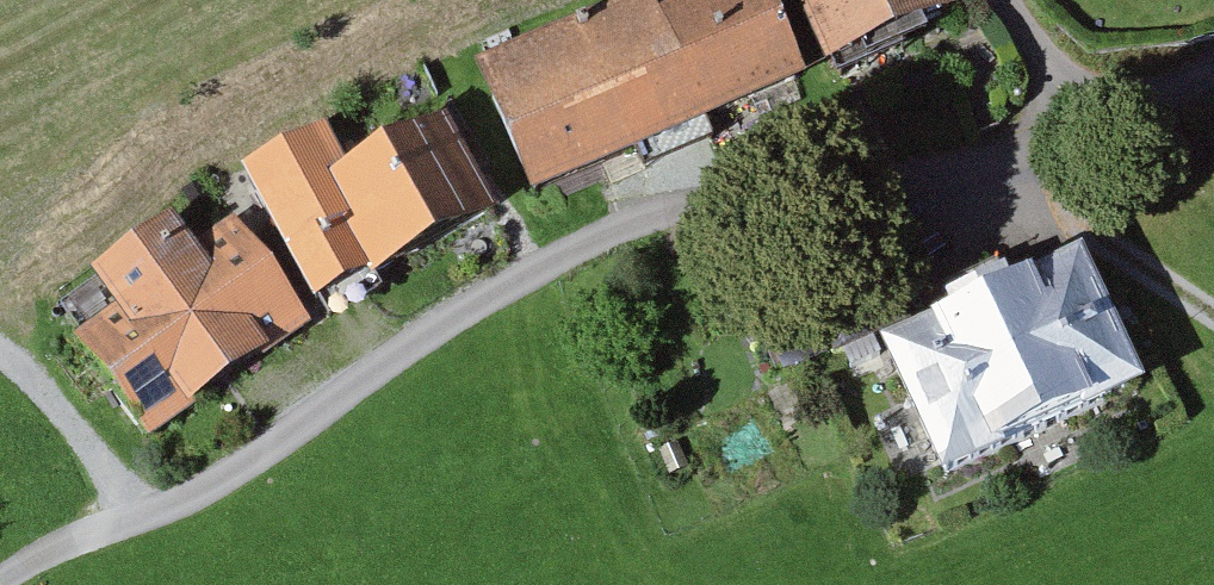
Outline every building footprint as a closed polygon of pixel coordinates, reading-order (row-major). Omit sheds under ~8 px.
[(794,101),(754,0),(739,0),(651,35),(693,140),(794,101)] [(947,41),(929,0),(777,0),(818,95),(947,41)] [(464,74),(516,208),(693,140),(651,35),(641,6),(464,74)] [(484,226),(433,126),(338,174),(309,188),(361,288),(484,226)] [(236,184),(305,317),(361,288),(309,188),(338,174),(321,140),(236,184)] [(166,228),(83,285),(108,320),(69,347),(138,447),(308,330),(233,221),(184,254),(166,228)] [(734,310),(766,391),(908,336),(876,255),(734,310)] [(958,339),(889,368),(942,491),(1143,406),(1090,280),(1023,308),(1012,281),(946,309),(958,339)]
